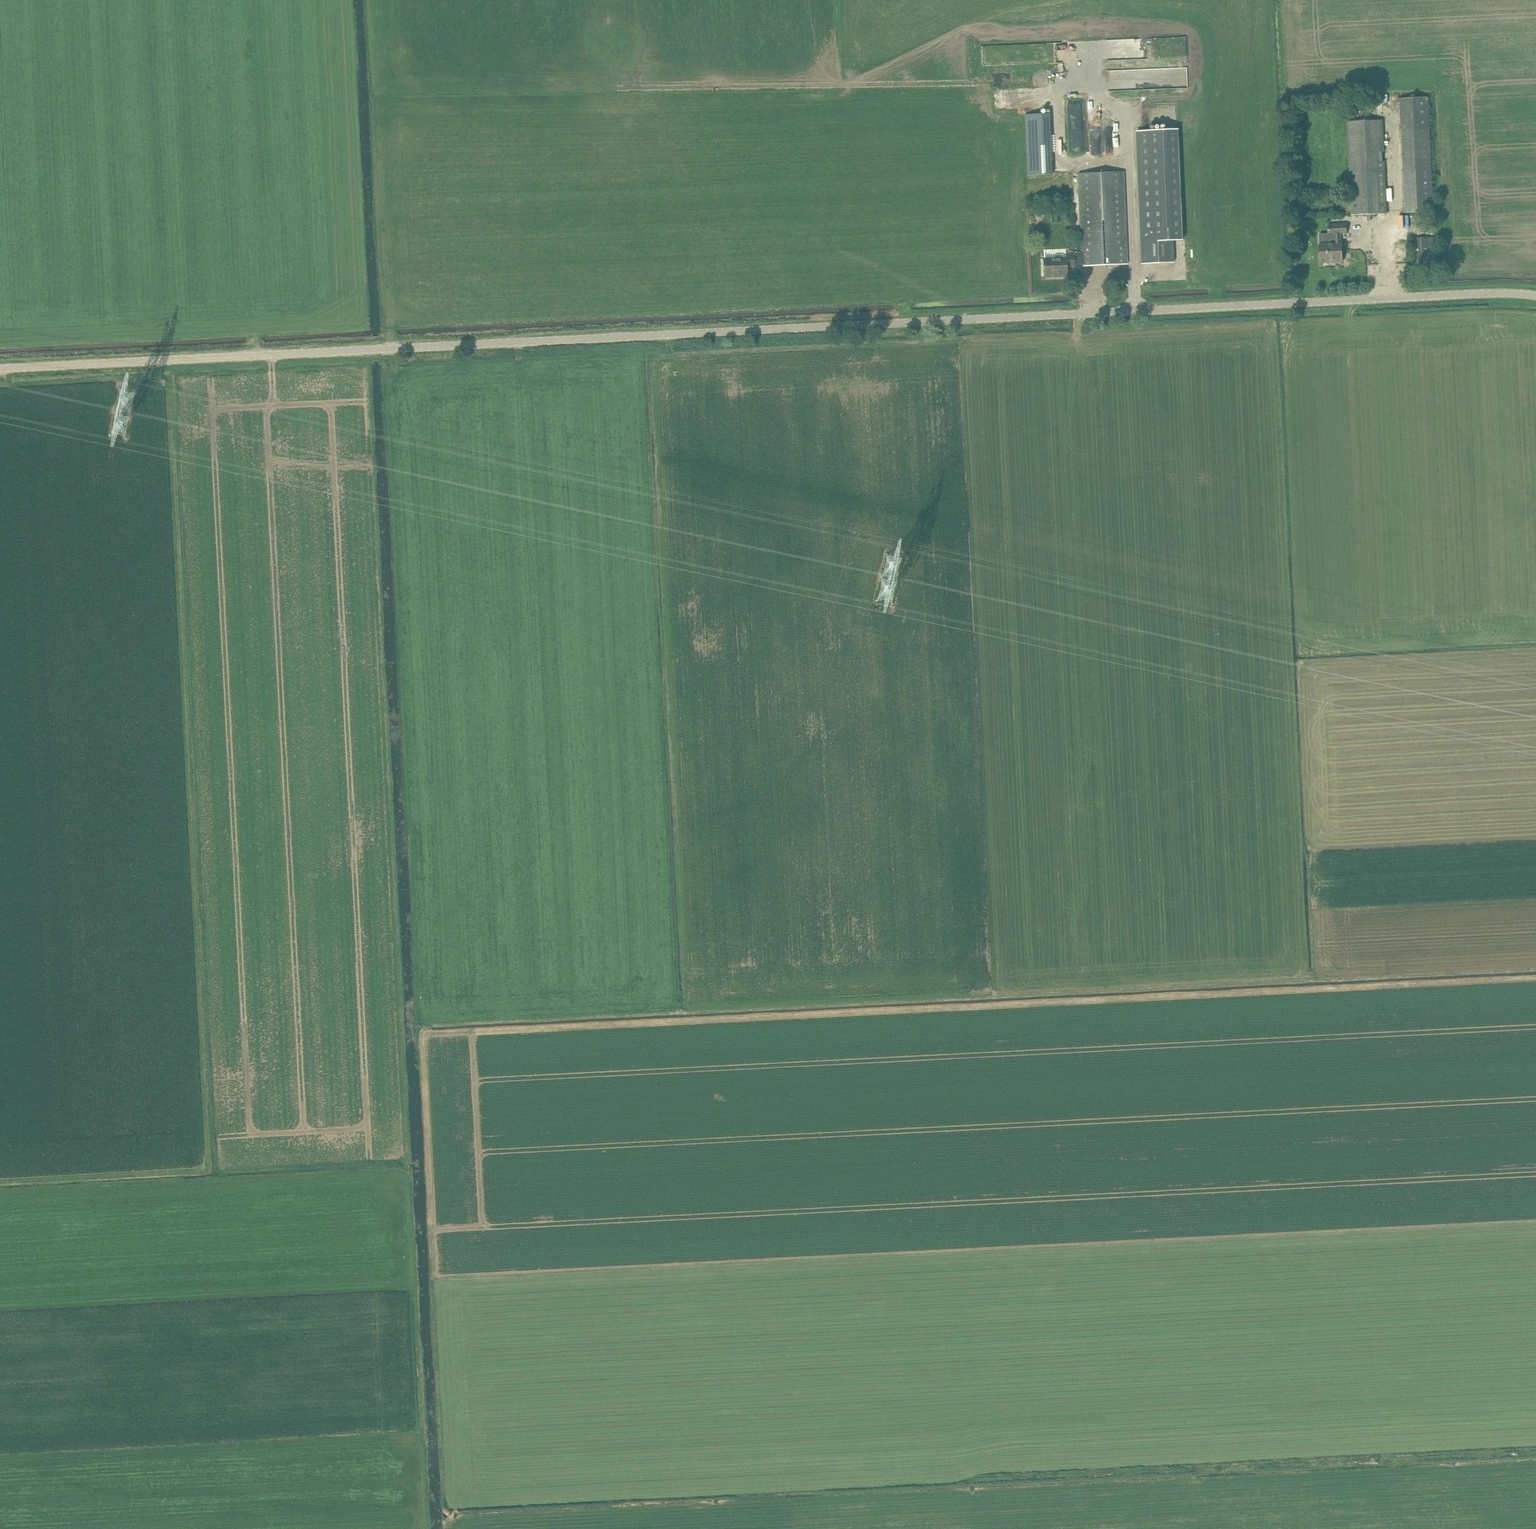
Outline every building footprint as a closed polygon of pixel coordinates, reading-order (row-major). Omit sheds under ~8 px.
[(1398,98),(1403,213),(1433,212),(1429,97),(1398,98)] [(1024,115),(1027,175),(1052,174),(1050,114),(1024,115)] [(1363,120),(1347,121),(1352,215),(1367,215),(1367,220),(1371,220),(1371,214),(1387,214),(1385,161),(1382,161),(1382,151),(1384,151),(1383,120),(1363,120)] [(1136,131),(1141,264),(1174,262),(1173,241),(1183,240),(1179,129),(1136,131)] [(1123,171),(1078,173),(1082,252),(1073,252),(1073,254),(1066,254),(1066,258),(1044,259),(1045,275),(1060,275),(1060,276),(1067,276),(1067,267),(1074,266),(1074,265),(1082,265),(1082,266),(1127,264),(1123,171)] [(1319,234),(1320,261),(1335,260),(1335,262),(1343,262),(1342,243),(1341,243),(1341,233),(1347,233),(1346,224),(1329,225),(1329,233),(1319,234)] [(1414,238),(1415,267),(1435,266),(1433,237),(1414,238)]
